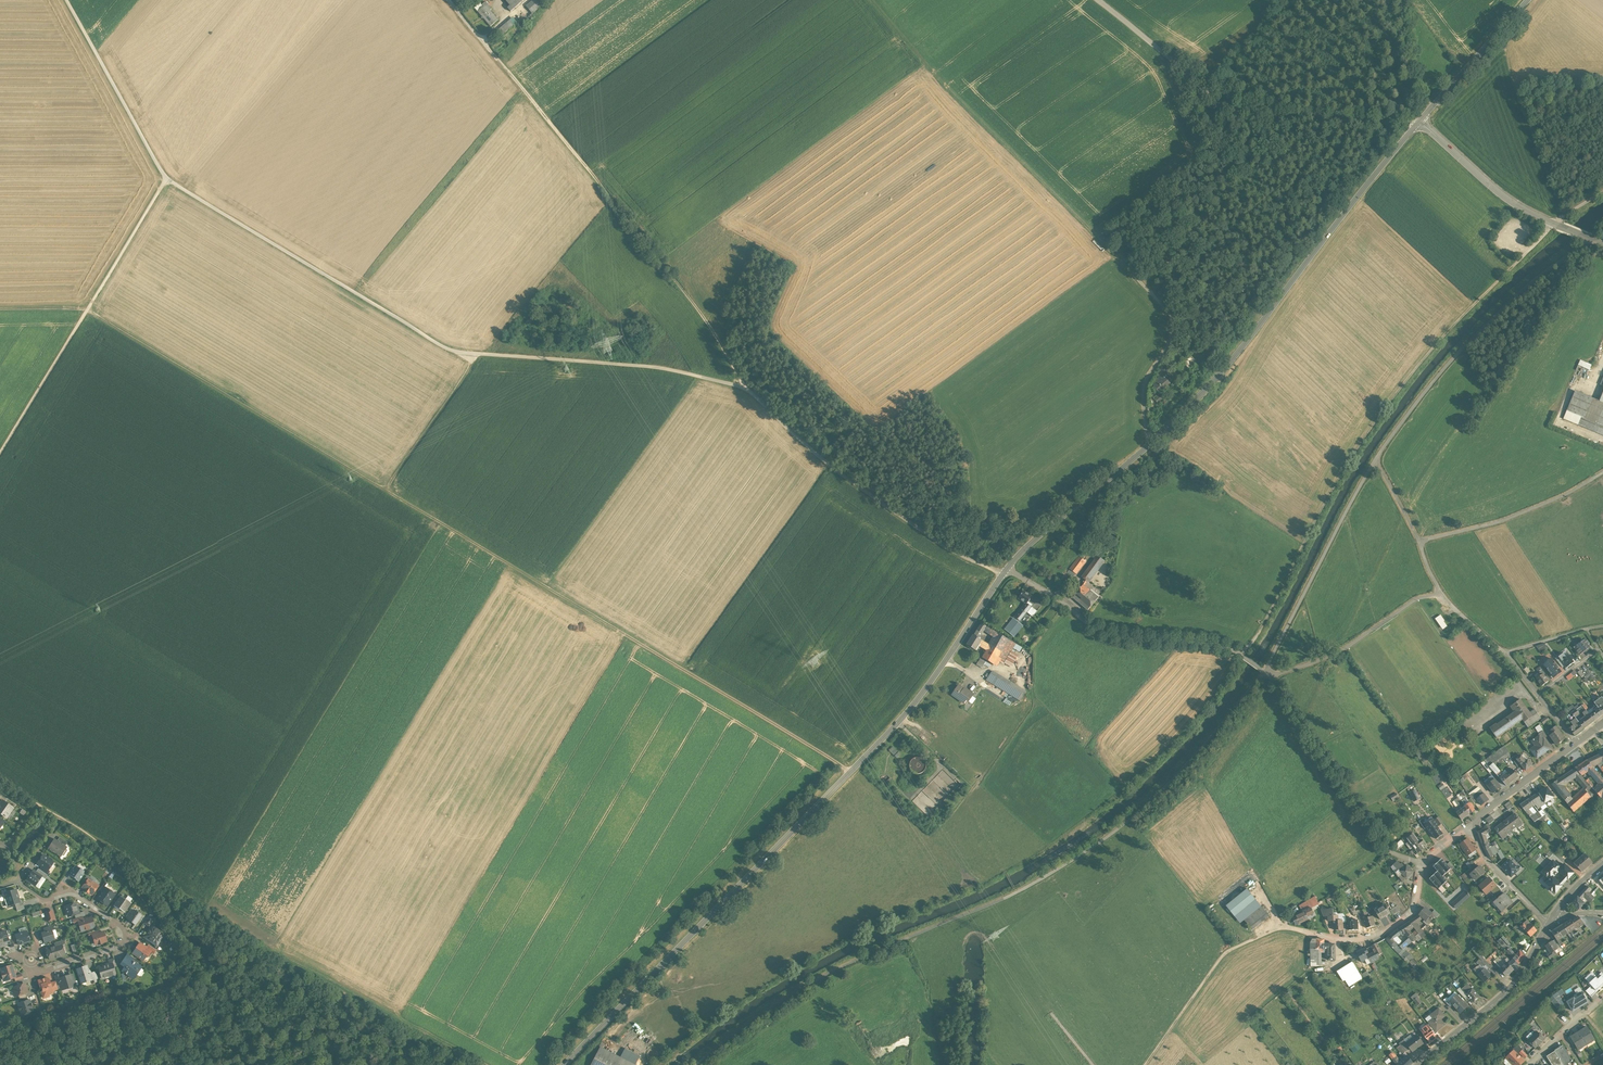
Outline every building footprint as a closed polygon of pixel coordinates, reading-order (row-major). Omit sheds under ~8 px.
[(514,0),(504,0),(509,5),(506,7),(511,12),(525,0),(524,0),(516,0),(514,1),(514,0)] [(525,8),(532,15),(545,4),(542,0),(534,0),(525,8)] [(492,10),(485,3),(482,6),(484,7),(478,13),(490,27),(498,20),(490,11),(492,10)] [(480,4),(474,9),(478,13),(484,7),(482,6),(480,4)] [(510,20),(496,33),(500,38),(514,25),(510,20)] [(1578,366),(1591,372),(1593,366),(1580,361),(1578,366)] [(1162,374),(1158,377),(1160,380),(1153,386),(1158,393),(1169,384),(1165,378),(1162,374)] [(1601,397),(1598,396),(1597,400),(1575,391),(1563,419),(1602,435),(1602,393),(1601,397)] [(1079,556),(1070,569),(1075,573),(1076,574),(1086,561),(1079,556)] [(1095,560),(1082,578),(1088,582),(1101,564),(1095,560)] [(1099,598),(1083,585),(1073,598),(1088,610),(1099,598)] [(1026,593),(1023,591),(1018,599),(1025,604),(1013,619),(1017,622),(1018,623),(1019,621),(1031,607),(1030,606),(1029,605),(1030,602),(1028,601),(1030,597),(1031,596),(1029,595),(1030,594),(1030,593),(1029,593),(1028,592),(1026,593)] [(1031,607),(1019,621),(1018,623),(1022,626),(1035,610),(1033,608),(1031,607)] [(1441,614),(1435,619),(1444,629),(1448,626),(1444,622),(1446,620),(1441,614)] [(1017,622),(1014,626),(1010,623),(1005,629),(1014,637),(1022,626),(1018,623),(1017,622)] [(1015,644),(981,624),(979,627),(983,630),(994,637),(989,645),(987,644),(987,645),(984,649),(986,650),(982,658),(993,665),(997,657),(1005,662),(1013,648),(1015,644)] [(977,630),(973,636),(972,635),(966,645),(975,650),(978,645),(980,646),(982,643),(980,642),(981,641),(978,639),(982,633),(978,630),(977,630)] [(1584,640),(1577,645),(1579,648),(1583,653),(1590,648),(1588,645),(1589,644),(1587,641),(1586,642),(1584,640)] [(1022,647),(1015,644),(1013,648),(1019,652),(1022,647)] [(1562,661),(1565,666),(1567,668),(1573,663),(1571,660),(1573,659),(1571,656),(1569,657),(1569,656),(1563,661),(1562,661)] [(1552,660),(1545,666),(1553,677),(1561,672),(1559,670),(1561,669),(1558,666),(1557,667),(1555,664),(1552,660)] [(985,662),(980,671),(982,672),(986,665),(988,666),(989,664),(985,662)] [(1558,662),(1555,664),(1557,667),(1558,666),(1561,669),(1559,670),(1561,672),(1564,670),(1563,668),(1559,663),(1558,662)] [(1571,673),(1574,676),(1578,673),(1580,676),(1583,674),(1579,667),(1571,673)] [(1009,685),(990,673),(986,680),(1005,692),(1007,688),(1009,685)] [(1548,681),(1543,674),(1542,675),(1541,674),(1538,675),(1539,677),(1537,679),(1542,686),(1548,681)] [(963,691),(957,687),(952,695),(966,705),(973,695),(964,689),(963,691)] [(1023,695),(1015,690),(1014,692),(1012,696),(1011,696),(1019,701),(1023,695)] [(1602,697),(1594,703),(1598,708),(1602,714),(1602,699),(1602,697)] [(1522,720),(1528,727),(1541,718),(1534,709),(1529,712),(1520,699),(1510,707),(1514,712),(1497,724),(1496,723),(1490,728),(1497,738),(1522,720)] [(1588,709),(1584,704),(1582,705),(1586,711),(1587,712),(1591,709),(1590,708),(1588,709)] [(1598,708),(1589,714),(1594,721),(1602,714),(1598,708)] [(1586,717),(1579,722),(1584,729),(1594,721),(1589,714),(1586,717)] [(1574,717),(1574,716),(1569,720),(1573,726),(1569,729),(1574,736),(1584,729),(1579,722),(1574,717)] [(1553,734),(1550,736),(1556,745),(1565,739),(1558,730),(1553,734)] [(1543,731),(1538,735),(1539,736),(1542,740),(1547,737),(1543,731)] [(1536,745),(1530,750),(1536,758),(1543,753),(1550,748),(1546,743),(1545,744),(1542,740),(1539,736),(1533,740),(1536,745)] [(1504,746),(1484,761),(1489,767),(1493,763),(1495,766),(1510,755),(1504,746)] [(898,753),(893,747),(889,750),(895,756),(898,753)] [(1599,755),(1592,758),(1595,764),(1598,763),(1601,768),(1602,767),(1602,760),(1599,755)] [(1525,761),(1521,756),(1516,759),(1523,767),(1525,771),(1532,766),(1527,760),(1525,761)] [(1489,767),(1484,761),(1481,763),(1490,773),(1493,771),(1489,767)] [(1587,761),(1575,769),(1580,774),(1581,776),(1589,770),(1593,768),(1591,766),(1587,761)] [(1495,766),(1493,763),(1489,767),(1493,771),(1497,776),(1500,779),(1503,775),(1495,766)] [(1593,768),(1589,770),(1590,772),(1600,783),(1599,784),(1600,785),(1602,782),(1602,779),(1593,768)] [(1503,775),(1500,779),(1506,786),(1518,777),(1516,774),(1517,773),(1515,771),(1514,772),(1512,769),(1503,775)] [(1575,769),(1557,781),(1561,785),(1564,782),(1565,783),(1574,777),(1579,774),(1580,774),(1575,769)] [(1589,786),(1579,774),(1574,777),(1585,789),(1589,786)] [(1494,779),(1493,777),(1488,781),(1485,783),(1493,793),(1500,787),(1494,780),(1494,779)] [(1557,781),(1551,784),(1565,800),(1569,797),(1570,796),(1561,785),(1557,781)] [(1594,790),(1595,792),(1600,798),(1602,796),(1602,782),(1600,785),(1594,790)] [(1591,787),(1589,786),(1585,789),(1585,790),(1590,797),(1595,792),(1592,789),(1591,787)] [(1472,794),(1473,795),(1480,790),(1478,787),(1471,792),(1472,794)] [(1547,787),(1538,793),(1545,804),(1554,797),(1547,787)] [(1416,790),(1410,793),(1413,800),(1419,798),(1416,790)] [(1480,790),(1473,795),(1477,800),(1479,803),(1480,804),(1481,805),(1485,802),(1485,801),(1487,799),(1480,790)] [(1568,805),(1573,812),(1590,797),(1585,790),(1584,790),(1572,800),(1568,805)] [(1538,793),(1531,798),(1534,803),(1538,808),(1545,804),(1538,793)] [(1473,795),(1472,794),(1469,796),(1471,799),(1474,803),(1477,800),(1473,795)] [(1466,798),(1464,795),(1459,798),(1464,806),(1469,803),(1468,801),(1466,798)] [(1462,809),(1464,807),(1464,806),(1459,798),(1455,801),(1459,807),(1460,807),(1462,809)] [(1529,799),(1520,805),(1523,809),(1525,811),(1528,809),(1533,805),(1532,804),(1529,799)] [(0,804),(0,814),(6,818),(13,808),(4,802),(2,801),(0,804)] [(1469,803),(1464,806),(1464,807),(1469,814),(1474,811),(1472,808),(1473,807),(1472,806),(1472,805),(1471,806),(1469,803)] [(1462,809),(1456,813),(1461,820),(1469,814),(1464,807),(1462,809)] [(1528,809),(1525,811),(1531,818),(1534,816),(1528,809)] [(1534,816),(1531,818),(1536,825),(1540,822),(1544,820),(1542,817),(1539,812),(1534,816)] [(1523,824),(1515,814),(1513,815),(1512,814),(1509,817),(1509,818),(1510,817),(1517,827),(1517,828),(1523,824)] [(1517,827),(1510,817),(1509,818),(1505,821),(1512,831),(1517,827)] [(1426,825),(1425,825),(1427,827),(1430,832),(1437,827),(1438,826),(1433,820),(1426,825)] [(1512,831),(1505,821),(1500,825),(1507,835),(1507,834),(1512,831)] [(1488,824),(1484,826),(1488,833),(1492,830),(1488,824)] [(1507,835),(1500,825),(1499,824),(1496,826),(1496,827),(1495,829),(1503,839),(1508,835),(1507,834),(1507,835)] [(1437,827),(1430,832),(1436,839),(1443,834),(1437,827)] [(1484,829),(1478,833),(1482,843),(1487,842),(1485,835),(1487,833),(1484,829)] [(1414,835),(1408,839),(1413,847),(1418,853),(1423,848),(1421,845),(1424,843),(1421,840),(1419,842),(1414,835)] [(68,842),(59,837),(57,841),(65,846),(68,842)] [(1537,837),(1530,842),(1533,845),(1539,839),(1537,837)] [(57,841),(54,839),(48,849),(60,857),(66,847),(57,841)] [(1472,846),(1468,840),(1467,839),(1460,844),(1468,856),(1476,851),(1472,846)] [(1496,841),(1492,843),(1498,854),(1502,852),(1496,841)] [(1487,842),(1482,843),(1483,849),(1488,858),(1492,856),(1490,852),(1489,848),(1487,842)] [(1585,854),(1574,864),(1582,872),(1592,862),(1585,854)] [(48,859),(43,855),(40,860),(38,864),(41,866),(48,871),(48,870),(50,867),(50,866),(52,862),(52,861),(51,859),(50,858),(48,859)] [(1442,859),(1437,863),(1447,873),(1451,869),(1447,865),(1442,859)] [(1502,867),(1511,877),(1515,873),(1519,869),(1509,860),(1502,867)] [(1542,872),(1550,879),(1552,877),(1558,871),(1561,868),(1553,861),(1542,872)] [(1406,865),(1406,866),(1403,863),(1402,864),(1401,863),(1400,864),(1398,862),(1397,862),(1393,865),(1407,878),(1408,879),(1411,877),(1410,875),(1413,872),(1406,865)] [(1447,873),(1437,863),(1433,867),(1435,869),(1437,869),(1437,871),(1438,871),(1443,877),(1447,873)] [(1566,881),(1574,873),(1564,864),(1561,868),(1558,871),(1564,876),(1563,878),(1566,881)] [(1407,878),(1393,865),(1392,866),(1403,882),(1407,878)] [(48,871),(41,866),(39,870),(46,874),(47,875),(50,871),(48,870),(48,871)] [(73,869),(69,875),(72,877),(75,879),(76,880),(78,882),(84,874),(83,873),(84,872),(75,866),(73,869)] [(1480,866),(1470,874),(1476,881),(1485,872),(1480,866)] [(70,867),(65,875),(70,879),(72,877),(69,875),(73,869),(70,867)] [(1521,867),(1515,873),(1517,876),(1524,870),(1521,867)] [(39,870),(38,869),(35,872),(41,876),(41,877),(43,878),(46,874),(39,870)] [(35,872),(33,871),(27,880),(34,886),(36,884),(38,884),(39,882),(39,880),(41,877),(41,876),(35,872)] [(1443,877),(1438,871),(1437,871),(1433,875),(1443,885),(1447,881),(1444,878),(1443,878),(1443,877)] [(1443,885),(1433,875),(1429,879),(1438,889),(1443,885)] [(1562,886),(1558,882),(1552,877),(1550,879),(1546,884),(1550,887),(1549,889),(1551,891),(1553,890),(1555,893),(1562,886)] [(1489,878),(1479,886),(1486,894),(1496,886),(1489,878)] [(86,882),(82,888),(86,890),(85,891),(88,893),(89,892),(92,894),(98,886),(94,883),(88,880),(88,879),(86,882)] [(108,885),(105,882),(99,890),(102,892),(105,888),(106,888),(108,885)] [(1497,886),(1491,891),(1495,896),(1501,891),(1497,886)] [(1587,886),(1577,897),(1572,903),(1579,909),(1584,903),(1582,901),(1583,900),(1582,899),(1584,896),(1585,897),(1587,895),(1588,895),(1589,894),(1587,892),(1591,889),(1587,886)] [(106,888),(105,888),(102,892),(97,899),(107,906),(115,895),(106,888)] [(1261,906),(1247,889),(1226,906),(1234,916),(1240,923),(1244,920),(1261,906)] [(4,894),(8,906),(15,904),(21,902),(17,890),(4,894)] [(1465,892),(1452,903),(1456,908),(1469,897),(1465,892)] [(1498,898),(1493,902),(1498,907),(1508,898),(1504,893),(1498,898)] [(1316,896),(1299,906),(1302,912),(1311,908),(1320,905),(1316,896)] [(121,897),(118,901),(114,907),(118,910),(119,909),(123,912),(126,909),(131,903),(126,899),(125,900),(121,897)] [(1508,898),(1498,907),(1502,912),(1506,908),(1513,903),(1508,898)] [(21,902),(15,904),(18,911),(25,909),(22,902),(21,902)] [(75,904),(65,907),(68,917),(74,915),(79,913),(78,909),(77,909),(75,904)] [(1385,904),(1374,911),(1380,920),(1391,913),(1389,911),(1385,904)] [(1398,905),(1389,911),(1391,913),(1392,916),(1401,910),(1398,905)] [(1269,916),(1261,906),(1244,920),(1252,930),(1269,916)] [(1368,918),(1364,906),(1360,908),(1360,909),(1363,919),(1368,918)] [(1301,914),(1293,918),(1296,925),(1308,919),(1307,916),(1314,913),(1311,908),(1302,912),(1300,913),(1301,914)] [(1432,913),(1425,908),(1419,915),(1423,918),(1424,920),(1428,923),(1432,918),(1431,918),(1430,916),(1432,913)] [(52,911),(45,913),(46,917),(45,917),(46,920),(47,920),(47,921),(55,919),(52,911)] [(138,912),(137,913),(134,911),(133,911),(128,919),(135,925),(141,916),(140,915),(141,914),(138,912)] [(1344,914),(1337,915),(1338,920),(1342,920),(1342,923),(1344,923),(1344,926),(1347,926),(1346,917),(1344,914)] [(149,915),(143,923),(149,927),(150,925),(154,919),(149,915)] [(1338,920),(1337,915),(1333,915),(1333,916),(1334,921),(1333,921),(1334,930),(1343,929),(1343,926),(1344,926),(1344,923),(1342,923),(1342,920),(1338,920)] [(1420,928),(1416,923),(1419,920),(1423,918),(1419,915),(1417,917),(1410,922),(1413,927),(1416,931),(1420,928)] [(1368,918),(1363,919),(1363,920),(1366,928),(1375,925),(1372,916),(1368,918)] [(1571,919),(1562,925),(1568,933),(1569,932),(1578,927),(1578,928),(1584,924),(1578,917),(1575,918),(1571,920),(1571,919)] [(83,920),(78,922),(81,932),(85,931),(88,930),(92,928),(93,928),(94,928),(95,928),(95,927),(95,926),(95,925),(94,925),(93,924),(91,918),(83,920)] [(1357,920),(1348,921),(1348,930),(1358,929),(1357,920)] [(1527,920),(1520,926),(1524,930),(1530,923),(1527,920)] [(1410,922),(1400,928),(1403,932),(1407,936),(1407,937),(1412,934),(1409,930),(1413,927),(1410,922)] [(1530,923),(1524,930),(1530,937),(1537,930),(1530,923)] [(163,934),(150,925),(149,927),(150,928),(149,930),(149,931),(147,933),(144,937),(151,942),(152,943),(155,946),(157,945),(161,940),(161,939),(163,935),(163,934)] [(1567,940),(1562,943),(1559,939),(1568,933),(1562,925),(1551,932),(1556,939),(1557,940),(1559,945),(1560,946),(1562,949),(1569,944),(1567,940)] [(1407,936),(1401,941),(1397,937),(1403,932),(1400,928),(1396,930),(1390,935),(1402,949),(1404,948),(1409,944),(1411,942),(1407,937),(1407,936)] [(1421,930),(1420,928),(1416,931),(1418,933),(1421,937),(1424,940),(1427,937),(1421,930)] [(0,933),(0,936),(3,946),(3,945),(9,944),(10,943),(8,940),(6,931),(0,933)] [(45,933),(42,934),(43,939),(44,939),(45,942),(54,939),(52,931),(51,931),(45,933)] [(1578,931),(1574,934),(1572,935),(1576,939),(1581,935),(1578,931)] [(15,935),(18,944),(18,945),(30,941),(27,932),(15,935)] [(98,934),(92,935),(93,936),(94,941),(96,940),(97,944),(98,944),(98,945),(102,944),(102,943),(106,942),(103,932),(98,934)] [(1402,949),(1390,935),(1386,939),(1392,945),(1392,944),(1395,947),(1400,952),(1402,949)] [(1324,940),(1312,939),(1310,943),(1310,949),(1318,950),(1324,950),(1324,944),(1324,940)] [(1556,939),(1552,941),(1557,949),(1560,946),(1559,945),(1557,940),(1556,939)] [(1510,947),(1505,941),(1501,946),(1506,951),(1510,948),(1510,947)] [(1552,941),(1545,946),(1550,953),(1547,955),(1550,959),(1556,954),(1554,951),(1557,949),(1552,941)] [(146,948),(140,943),(137,948),(137,949),(136,950),(135,950),(132,954),(141,960),(144,956),(145,957),(147,957),(150,952),(145,949),(146,948)] [(1376,943),(1371,946),(1374,952),(1377,956),(1382,953),(1376,943)] [(1334,944),(1324,944),(1324,950),(1324,952),(1328,953),(1328,956),(1329,960),(1335,960),(1334,944)] [(56,946),(46,949),(50,960),(65,955),(61,945),(56,946)] [(156,950),(148,945),(146,948),(145,949),(150,952),(153,954),(156,950)] [(1488,963),(1475,948),(1476,948),(1474,946),(1472,949),(1481,959),(1485,965),(1488,963)] [(1366,948),(1357,953),(1363,966),(1367,964),(1370,963),(1367,956),(1366,954),(1368,953),(1366,948)] [(1400,952),(1398,954),(1400,956),(1402,954),(1406,958),(1410,954),(1408,952),(1404,948),(1402,949),(1400,952)] [(1318,950),(1310,949),(1311,966),(1319,966),(1318,950)] [(1495,961),(1501,956),(1499,954),(1496,951),(1490,956),(1495,961)] [(1525,956),(1520,951),(1517,954),(1516,952),(1514,953),(1512,951),(1509,955),(1513,959),(1518,964),(1521,960),(1525,956),(1524,956),(1525,956)] [(1372,953),(1367,956),(1370,963),(1378,959),(1377,956),(1374,952),(1372,953)] [(134,959),(127,954),(124,959),(130,964),(131,961),(132,961),(134,959)] [(1402,954),(1400,956),(1414,969),(1418,965),(1417,963),(1418,962),(1411,956),(1410,954),(1406,958),(1402,954)] [(1511,962),(1503,954),(1501,956),(1507,962),(1513,970),(1515,972),(1519,968),(1519,967),(1517,965),(1518,964),(1513,959),(1511,962)] [(130,964),(124,959),(120,965),(124,967),(121,971),(133,979),(136,975),(137,975),(141,969),(141,968),(132,961),(131,961),(130,964)] [(1352,962),(1337,972),(1343,981),(1345,980),(1349,987),(1362,979),(1352,962)] [(1513,970),(1507,962),(1500,969),(1500,970),(1507,976),(1513,970)] [(110,964),(98,967),(101,979),(109,977),(111,977),(116,976),(113,969),(112,963),(110,964)] [(1494,967),(1491,965),(1490,965),(1488,963),(1485,965),(1489,969),(1493,973),(1495,971),(1494,970),(1495,969),(1494,967)] [(12,966),(1,969),(2,973),(1,974),(3,979),(4,978),(4,979),(7,981),(8,981),(10,981),(10,979),(14,978),(15,977),(15,976),(14,974),(16,972),(13,970),(12,966)] [(1485,969),(1482,972),(1477,966),(1474,969),(1484,982),(1491,976),(1488,973),(1489,972),(1488,970),(1487,971),(1485,969)] [(86,967),(77,970),(80,982),(84,981),(86,982),(90,981),(92,980),(90,974),(89,972),(88,972),(87,972),(86,970),(87,970),(86,967)] [(96,972),(90,974),(92,980),(90,981),(91,984),(99,981),(96,972)] [(1596,992),(1599,989),(1599,988),(1602,985),(1602,986),(1602,974),(1601,972),(1597,977),(1595,975),(1591,979),(1592,980),(1588,984),(1590,987),(1596,992)] [(61,978),(58,979),(60,984),(61,990),(66,989),(68,989),(70,989),(71,988),(70,985),(74,983),(71,975),(61,978)] [(46,979),(41,980),(41,979),(37,981),(40,989),(41,989),(43,996),(46,998),(47,995),(50,994),(49,990),(51,989),(50,984),(48,984),(49,982),(49,981),(48,980),(46,980),(46,979)] [(24,984),(20,985),(19,984),(17,985),(17,986),(17,987),(13,988),(16,997),(18,996),(25,994),(27,993),(24,984)] [(1468,984),(1462,990),(1468,997),(1467,998),(1469,1000),(1470,999),(1473,1003),(1480,997),(1468,984)] [(1591,997),(1596,992),(1590,987),(1586,991),(1591,997)] [(1562,989),(1550,999),(1558,1009),(1565,1003),(1560,997),(1565,993),(1562,989)] [(1578,998),(1575,1000),(1579,1007),(1587,1002),(1585,999),(1586,999),(1584,994),(1578,998)] [(1467,1006),(1457,995),(1450,1002),(1453,1005),(1460,1013),(1467,1006)] [(1417,997),(1413,1001),(1418,1007),(1422,1003),(1417,997)] [(1574,998),(1567,1002),(1572,1011),(1576,1009),(1579,1007),(1575,1000),(1574,998)] [(18,1004),(17,1004),(21,1015),(32,1011),(29,1000),(28,1001),(18,1004)] [(1445,1016),(1439,1008),(1432,1013),(1434,1015),(1431,1017),(1433,1019),(1428,1023),(1429,1024),(1433,1029),(1434,1028),(1436,1032),(1443,1026),(1441,1023),(1443,1022),(1441,1020),(1445,1016)] [(636,1022),(628,1031),(633,1037),(642,1028),(636,1022)] [(1429,1024),(1428,1026),(1434,1035),(1437,1033),(1436,1032),(1434,1028),(1433,1029),(1429,1024)] [(1434,1035),(1428,1026),(1421,1030),(1424,1034),(1424,1035),(1427,1039),(1427,1038),(1430,1042),(1437,1037),(1434,1035)] [(1595,1040),(1586,1027),(1578,1032),(1584,1042),(1588,1040),(1590,1043),(1595,1040)] [(1535,1030),(1526,1038),(1528,1040),(1537,1032),(1535,1030)] [(1538,1033),(1537,1032),(1528,1040),(1535,1048),(1544,1040),(1541,1036),(1541,1034),(1540,1033),(1538,1033)] [(1578,1032),(1570,1037),(1577,1047),(1578,1050),(1580,1049),(1583,1047),(1581,1044),(1584,1042),(1578,1032)] [(1410,1034),(1404,1040),(1407,1043),(1413,1038),(1410,1034)] [(1407,1043),(1406,1043),(1410,1048),(1412,1051),(1423,1044),(1417,1036),(1413,1038),(1407,1043)] [(1356,1040),(1349,1046),(1355,1052),(1361,1047),(1356,1040)] [(1404,1040),(1399,1044),(1405,1051),(1410,1048),(1406,1043),(1407,1043),(1404,1040)] [(1337,1045),(1336,1043),(1333,1045),(1334,1047),(1333,1048),(1337,1053),(1343,1049),(1339,1043),(1337,1045)] [(1405,1052),(1400,1045),(1397,1048),(1402,1054),(1405,1052)] [(1517,1045),(1508,1055),(1509,1056),(1514,1051),(1517,1054),(1522,1050),(1517,1045)] [(1562,1045),(1554,1050),(1555,1052),(1564,1064),(1566,1064),(1571,1062),(1573,1061),(1572,1060),(1562,1045)] [(591,1064),(633,1064),(620,1058),(600,1048),(591,1064)] [(633,1064),(635,1064),(640,1056),(625,1048),(620,1058),(633,1064)] [(1522,1050),(1519,1053),(1524,1059),(1527,1056),(1522,1050)] [(1514,1051),(1509,1056),(1506,1059),(1509,1061),(1508,1062),(1511,1064),(1519,1064),(1523,1061),(1517,1054),(1514,1051)] [(1393,1054),(1394,1053),(1393,1052),(1389,1055),(1396,1064),(1398,1064),(1400,1063),(1393,1054)] [(1555,1052),(1547,1057),(1552,1064),(1564,1064),(1555,1052)] [(1407,1056),(1404,1059),(1400,1063),(1398,1064),(1411,1064),(1413,1063),(1407,1056)]
